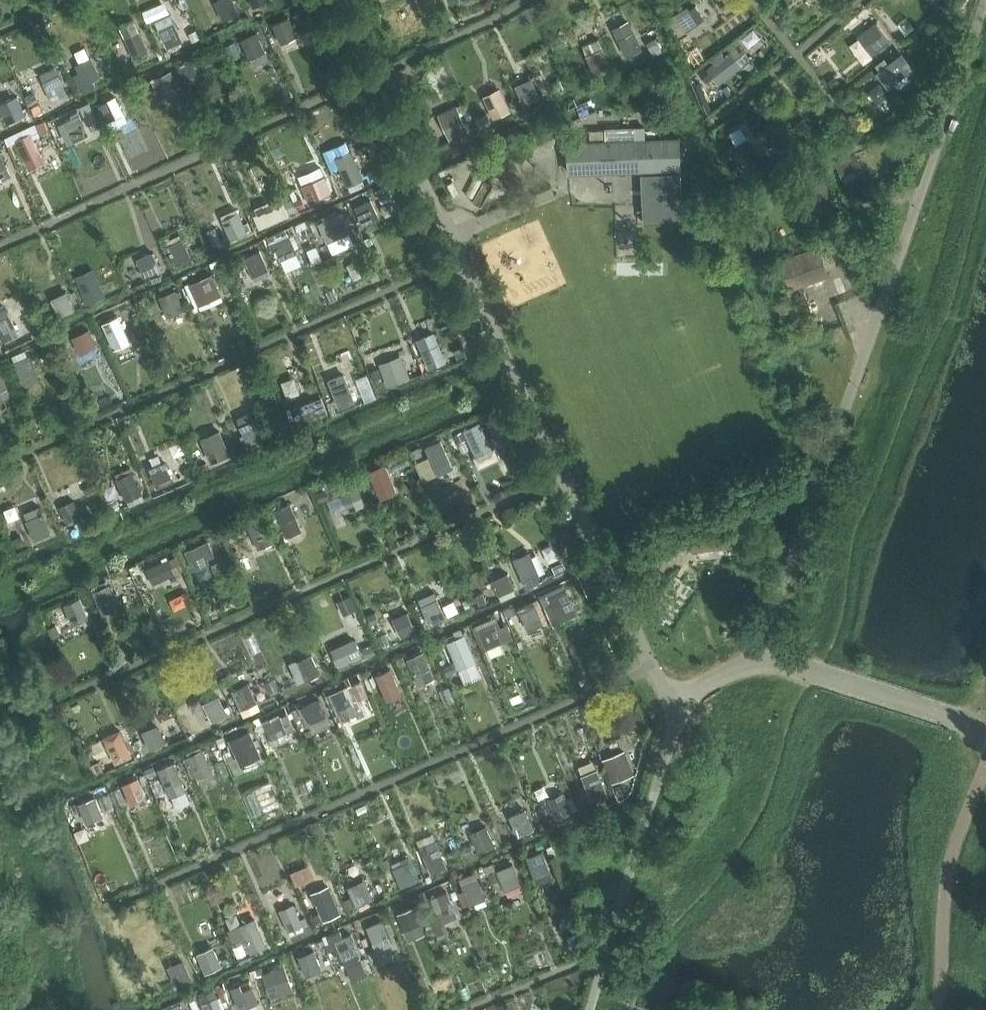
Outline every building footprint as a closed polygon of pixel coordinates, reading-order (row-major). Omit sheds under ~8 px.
[(172,20),(160,25),(170,47),(187,40),(169,0),(166,0),(145,9),(150,20),(168,12),(172,20)] [(242,12),(238,0),(219,0),(226,19),(242,12)] [(695,7),(680,12),(687,29),(702,24),(695,7)] [(287,16),(272,26),(284,44),(299,34),(287,16)] [(628,56),(646,48),(632,18),(615,25),(628,56)] [(253,64),(272,56),(261,29),(243,36),(253,64)] [(139,34),(124,39),(130,56),(145,51),(139,34)] [(584,43),(595,71),(613,65),(602,37),(584,43)] [(911,65),(897,48),(883,59),(897,76),(911,65)] [(730,51),(706,69),(717,83),(741,66),(730,51)] [(73,66),(82,85),(103,74),(94,56),(73,66)] [(54,67),(38,75),(48,96),(65,88),(54,67)] [(171,74),(156,80),(163,97),(177,91),(171,74)] [(530,77),(515,83),(521,100),(536,94),(530,77)] [(494,92),(479,97),(486,114),(501,109),(494,92)] [(110,118),(126,111),(119,94),(102,101),(110,118)] [(458,111),(443,116),(449,133),(464,128),(458,111)] [(81,117),(66,122),(72,139),(87,134),(81,117)] [(18,134),(27,156),(42,149),(33,127),(18,134)] [(564,143),(565,176),(643,173),(645,226),(683,225),(680,139),(564,143)] [(758,142),(736,145),(740,168),(762,165),(758,142)] [(482,160),(487,170),(514,158),(509,147),(482,160)] [(847,185),(870,176),(860,150),(837,159),(847,185)] [(356,165),(341,170),(347,187),(362,182),(356,165)] [(328,173),(303,183),(311,202),(336,192),(328,173)] [(273,195),(258,201),(265,218),(279,212),(273,195)] [(372,203),(357,209),(364,226),(378,220),(372,203)] [(233,238),(250,232),(242,206),(224,212),(233,238)] [(329,239),(353,229),(345,209),(321,219),(329,239)] [(312,228),(297,234),(303,251),(318,245),(312,228)] [(777,262),(788,292),(823,278),(815,256),(820,255),(817,247),(777,262)] [(255,275),(272,267),(263,248),(246,255),(255,275)] [(149,252),(134,257),(140,275),(155,269),(149,252)] [(202,281),(187,286),(193,304),(208,298),(202,281)] [(171,314),(188,306),(179,287),(162,294),(171,314)] [(61,291),(46,296),(52,313),(67,308),(61,291)] [(115,317),(101,322),(107,339),(122,334),(115,317)] [(438,344),(423,349),(429,366),(444,361),(438,344)] [(381,360),(388,384),(413,377),(406,353),(381,360)] [(24,357),(9,362),(15,379),(30,374),(24,357)] [(14,393),(5,365),(0,367),(0,397),(14,393)] [(347,379),(332,384),(339,401),(353,396),(347,379)] [(250,424),(235,430),(241,447),(256,441),(250,424)] [(474,425),(459,431),(465,448),(480,442),(474,425)] [(225,427),(203,434),(213,466),(235,459),(225,427)] [(440,469),(447,483),(461,476),(443,436),(426,444),(438,470),(440,469)] [(165,461),(151,466),(157,483),(172,478),(165,461)] [(385,461),(370,466),(376,483),(391,478),(385,461)] [(136,469),(119,476),(128,500),(146,493),(136,469)] [(349,502),(366,494),(357,477),(341,484),(349,502)] [(72,502),(57,508),(64,525),(78,519),(72,502)] [(291,504),(277,509),(283,527),(298,521),(291,504)] [(54,533),(44,508),(28,514),(37,540),(54,533)] [(264,564),(282,559),(268,513),(250,518),(264,564)] [(686,524),(688,547),(742,542),(740,519),(686,524)] [(197,543),(180,552),(189,570),(207,561),(197,543)] [(528,551),(511,560),(520,578),(538,569),(528,551)] [(489,567),(501,595),(517,587),(505,560),(489,567)] [(112,581),(97,587),(103,604),(118,598),(112,581)] [(439,592),(425,597),(431,614),(446,609),(439,592)] [(66,603),(77,622),(92,614),(82,595),(66,603)] [(535,598),(517,607),(527,625),(544,616),(535,598)] [(508,649),(504,639),(511,637),(502,613),(478,622),(490,655),(508,649)] [(455,634),(440,642),(450,661),(465,653),(455,634)] [(342,638),(328,643),(334,660),(349,655),(342,638)] [(426,648),(408,656),(420,684),(438,675),(426,648)] [(390,667),(376,672),(382,689),(397,684),(390,667)] [(268,671),(253,677),(260,694),(275,689),(268,671)] [(330,692),(343,719),(374,703),(362,677),(330,692)] [(215,720),(231,713),(222,693),(206,701),(215,720)] [(317,696),(302,702),(309,719),(324,714),(317,696)] [(273,738),(297,726),(288,707),(263,720),(273,738)] [(151,719),(136,724),(142,741),(157,736),(151,719)] [(124,727),(94,739),(105,767),(135,755),(124,727)] [(242,729),(227,735),(234,752),(249,746),(242,729)] [(200,781),(218,775),(207,746),(189,753),(200,781)] [(628,747),(604,757),(614,781),(638,771),(628,747)] [(166,766),(152,771),(158,788),(173,783),(166,766)] [(596,770),(579,779),(588,797),(606,788),(596,770)] [(132,803),(149,795),(141,775),(123,783),(132,803)] [(541,799),(562,789),(557,778),(536,787),(541,799)] [(95,797),(80,802),(87,819),(102,814),(95,797)] [(522,803),(505,812),(514,830),(532,821),(522,803)] [(489,822),(472,830),(482,851),(499,842),(489,822)] [(438,838),(420,848),(430,866),(447,856),(438,838)] [(539,847),(521,856),(531,874),(548,865),(539,847)] [(402,885),(419,880),(411,856),(394,861),(402,885)] [(496,862),(487,865),(493,880),(503,877),(509,893),(525,887),(517,861),(498,867),(496,862)] [(363,877),(346,888),(355,903),(372,892),(363,877)] [(476,877),(461,883),(467,900),(482,894),(476,877)] [(333,882),(312,891),(326,923),(347,913),(333,882)] [(292,904),(277,910),(284,927),(299,921),(292,904)] [(407,906),(390,915),(399,933),(416,924),(407,906)] [(244,955),(270,945),(258,916),(232,926),(244,955)] [(377,949),(395,943),(386,918),(368,924),(377,949)] [(348,935),(333,941),(340,958),(354,952),(348,935)] [(208,971),(224,964),(216,944),(199,951),(208,971)] [(318,947),(299,954),(306,974),(325,968),(318,947)] [(175,956),(160,962),(166,979),(181,973),(175,956)] [(274,969),(259,974),(265,991),(280,986),(274,969)] [(232,986),(242,1009),(247,1009),(259,1005),(248,979),(232,986)] [(196,999),(200,1009),(217,1009),(211,994),(196,999)]
